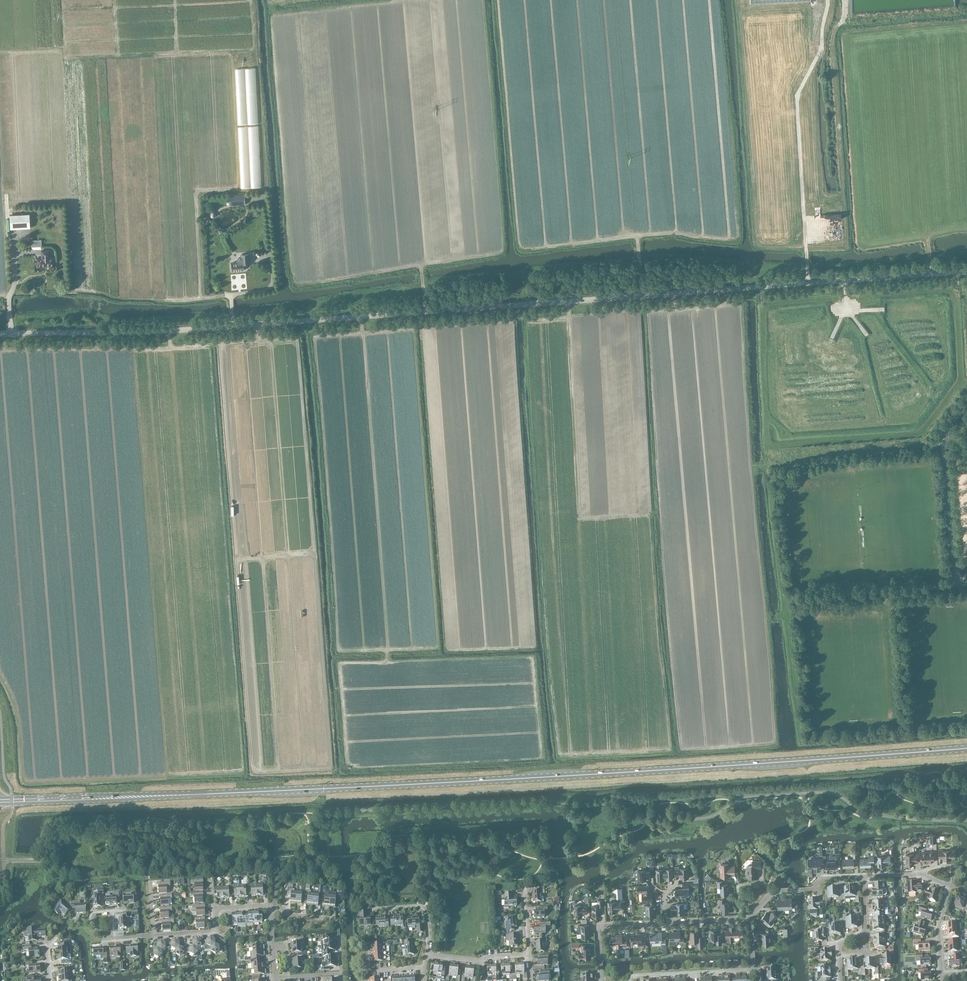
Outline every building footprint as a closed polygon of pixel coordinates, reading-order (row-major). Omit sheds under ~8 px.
[(230,195),(230,205),(245,204),(244,194),(230,195)] [(10,215),(10,229),(30,228),(30,214),(10,215)] [(42,250),(42,255),(44,255),(44,258),(37,259),(37,268),(43,268),(42,266),(49,266),(49,267),(55,267),(54,258),(49,258),(49,250),(42,250)] [(244,266),(246,265),(246,264),(250,263),(249,254),(241,254),(241,257),(239,257),(236,260),(237,262),(231,263),(232,271),(244,270),(243,266),(244,267),(244,266)] [(943,857),(943,860),(951,860),(951,858),(954,858),(954,857),(955,856),(956,855),(956,854),(955,853),(954,852),(954,851),(950,851),(943,851),(943,850),(939,850),(939,858),(943,857)] [(876,852),(874,853),(874,860),(877,860),(878,866),(886,866),(886,863),(888,863),(888,864),(890,863),(891,863),(890,856),(878,856),(876,852)] [(922,853),(922,862),(923,862),(923,863),(927,862),(934,861),(934,852),(922,853)] [(906,855),(906,865),(914,865),(914,861),(919,861),(919,855),(913,855),(913,854),(906,855)] [(860,859),(861,867),(871,867),(871,863),(874,863),(874,855),(869,856),(869,859),(860,859)] [(837,860),(826,860),(826,869),(837,868),(837,862),(840,862),(840,856),(837,856),(837,860)] [(821,865),(823,864),(823,859),(810,860),(810,863),(808,864),(809,870),(810,870),(810,874),(815,874),(815,872),(818,869),(821,869),(821,865)] [(843,860),(843,868),(854,867),(854,859),(843,860)] [(748,865),(748,873),(747,873),(746,873),(745,874),(745,875),(745,876),(746,876),(747,877),(748,877),(750,877),(750,878),(754,878),(754,877),(756,877),(756,868),(761,868),(761,861),(753,861),(753,865),(748,865)] [(721,864),(721,877),(729,877),(729,874),(735,874),(735,867),(729,867),(728,864),(721,864)] [(680,869),(679,869),(679,866),(675,867),(676,876),(681,876),(681,879),(689,878),(688,868),(680,869)] [(666,870),(664,870),(664,869),(656,870),(657,881),(664,880),(664,878),(667,878),(667,879),(673,879),(672,869),(666,869),(666,870)] [(638,871),(639,881),(646,880),(646,878),(652,877),(651,871),(646,871),(646,870),(638,871)] [(190,880),(191,884),(194,884),(195,891),(203,890),(202,883),(201,883),(201,882),(203,882),(203,879),(190,880)] [(720,887),(721,895),(728,895),(728,884),(723,884),(723,881),(717,881),(717,887),(720,887)] [(158,886),(159,893),(167,893),(167,886),(170,886),(170,882),(157,883),(157,885),(159,885),(160,886),(158,886)] [(262,884),(256,884),(257,895),(263,895),(262,891),(265,891),(265,882),(262,883),(262,884)] [(908,883),(909,893),(916,893),(916,892),(922,892),(922,884),(916,885),(916,882),(908,883)] [(235,893),(235,895),(235,897),(240,897),(240,885),(239,886),(239,883),(234,884),(234,886),(231,887),(232,893),(235,893)] [(251,885),(248,886),(249,892),(251,892),(252,896),(257,895),(256,884),(251,885)] [(290,901),(296,902),(297,893),(294,892),(294,889),(292,889),(293,885),(288,884),(286,896),(291,896),(290,901)] [(313,904),(314,894),(310,894),(311,891),(310,890),(310,885),(306,884),(306,886),(305,892),(305,895),(308,896),(307,903),(313,904)] [(886,890),(882,890),(882,889),(882,884),(875,884),(875,889),(872,890),(873,897),(883,897),(883,896),(886,896),(887,895),(886,891),(886,890)] [(245,885),(240,885),(240,897),(246,896),(246,892),(249,892),(248,886),(245,886),(245,885)] [(676,889),(676,898),(686,897),(685,889),(689,889),(689,885),(683,886),(683,889),(676,889)] [(223,887),(223,898),(229,897),(229,893),(232,893),(231,887),(228,887),(228,886),(223,887)] [(323,886),(322,894),(322,895),(325,896),(324,905),(329,906),(330,896),(331,892),(326,892),(326,887),(323,886)] [(850,888),(850,899),(855,899),(855,903),(859,902),(858,891),(856,891),(855,886),(851,887),(851,888),(850,888)] [(217,888),(214,888),(215,895),(218,895),(218,898),(223,898),(223,887),(217,887),(217,888)] [(649,893),(649,891),(650,891),(649,887),(637,887),(638,893),(639,894),(642,893),(643,901),(653,901),(652,893),(649,893)] [(836,901),(842,901),(842,895),(839,895),(838,887),(834,887),(834,888),(833,888),(833,898),(836,898),(836,901)] [(842,903),(846,903),(846,900),(850,899),(850,888),(848,888),(848,887),(844,887),(845,895),(842,895),(842,901),(842,903)] [(538,892),(532,892),(533,902),(541,902),(541,894),(545,894),(544,888),(537,888),(538,892)] [(831,898),(833,898),(833,888),(831,889),(831,888),(827,888),(828,896),(825,896),(825,902),(831,902),(831,898)] [(90,899),(90,904),(93,904),(93,907),(101,906),(100,896),(100,894),(103,894),(103,889),(98,889),(98,894),(98,896),(93,896),(93,899),(90,899)] [(931,893),(930,892),(926,891),(924,897),(929,899),(929,900),(936,902),(939,892),(932,890),(931,893)] [(106,897),(107,904),(116,904),(116,899),(120,899),(119,892),(113,893),(113,896),(110,897),(110,893),(106,894),(106,897)] [(204,901),(204,900),(204,899),(203,899),(202,896),(201,896),(201,895),(203,895),(203,892),(190,893),(191,897),(194,897),(195,903),(199,903),(199,904),(204,904),(204,903),(204,902),(204,901)] [(509,908),(509,906),(517,906),(516,898),(512,899),(512,893),(505,894),(505,899),(504,899),(505,907),(505,908),(509,908)] [(134,898),(136,898),(136,894),(123,895),(123,903),(134,902),(134,898)] [(160,899),(161,906),(169,905),(169,898),(172,898),(172,894),(159,895),(159,898),(161,898),(162,899),(160,899)] [(781,899),(781,900),(778,900),(778,899),(778,909),(785,909),(785,910),(789,910),(789,908),(792,908),(792,907),(794,907),(794,902),(792,902),(792,899),(787,899),(785,899),(784,898),(781,899)] [(958,900),(957,900),(955,905),(956,905),(955,910),(964,913),(964,911),(966,905),(963,904),(965,900),(962,900),(962,899),(960,898),(959,899),(958,898),(958,900)] [(592,905),(593,916),(601,916),(601,906),(604,906),(604,899),(598,900),(598,905),(592,905)] [(718,904),(721,904),(721,913),(729,913),(729,902),(725,902),(725,899),(717,899),(718,904)] [(809,900),(809,910),(810,910),(810,914),(817,914),(817,910),(817,909),(823,908),(823,902),(817,902),(817,899),(809,900)] [(873,902),(873,908),(884,907),(884,902),(883,902),(883,899),(877,899),(877,902),(873,902)] [(61,911),(65,915),(71,909),(61,900),(53,910),(58,914),(61,911)] [(72,908),(75,908),(75,913),(86,912),(86,908),(86,907),(85,907),(85,904),(80,904),(80,901),(71,902),(72,908)] [(615,912),(616,912),(616,909),(622,909),(621,902),(616,903),(616,902),(608,902),(609,912),(610,912),(610,913),(611,913),(612,914),(613,914),(614,913),(615,912)] [(203,907),(205,907),(205,904),(192,905),(192,909),(196,909),(197,916),(205,915),(204,908),(203,908),(203,907)] [(676,911),(676,914),(677,915),(681,915),(681,914),(684,914),(684,913),(685,912),(684,910),(684,909),(683,904),(676,904),(676,905),(671,905),(671,911),(677,910),(677,911),(676,911)] [(574,906),(575,917),(582,917),(582,913),(587,913),(587,906),(582,906),(582,905),(574,906)] [(655,905),(643,906),(644,909),(646,909),(647,918),(655,918),(654,913),(654,911),(654,909),(655,909),(655,905)] [(544,912),(547,912),(547,906),(540,907),(540,910),(533,911),(534,918),(544,917),(544,912)] [(919,912),(922,913),(921,918),(931,921),(931,920),(932,920),(933,916),(933,917),(932,916),(933,914),(926,912),(927,908),(920,906),(919,912)] [(160,911),(161,918),(169,918),(168,911),(172,911),(172,907),(159,908),(159,910),(161,910),(161,911),(160,911)] [(874,913),(874,916),(884,916),(884,913),(884,907),(873,908),(873,913),(874,913)] [(360,912),(360,917),(360,925),(370,925),(370,917),(367,917),(366,912),(360,912)] [(774,920),(777,916),(772,912),(769,916),(766,913),(761,919),(769,926),(774,921),(774,920)] [(248,915),(245,916),(246,924),(254,923),(253,913),(248,914),(248,915)] [(259,913),(253,913),(254,923),(262,922),(262,915),(259,915),(259,913)] [(124,918),(119,918),(120,928),(123,928),(124,928),(127,928),(126,918),(132,917),(131,914),(124,914),(124,918)] [(238,924),(237,914),(232,915),(232,921),(229,922),(230,929),(233,928),(232,925),(238,924)] [(242,916),(242,914),(237,914),(238,924),(246,924),(245,916),(242,916)] [(856,918),(851,918),(852,928),(857,927),(857,920),(860,920),(860,914),(856,914),(856,918)] [(393,915),(393,919),(390,919),(391,927),(400,926),(400,924),(403,924),(402,916),(397,916),(397,915),(393,915)] [(843,915),(843,919),(843,921),(846,921),(846,928),(852,928),(851,918),(847,918),(846,915),(843,915)] [(381,916),(381,917),(375,917),(376,926),(379,925),(379,927),(389,927),(388,919),(385,920),(385,916),(381,916)] [(873,919),(874,925),(885,924),(885,919),(884,919),(884,916),(874,916),(874,919),(873,919)] [(203,920),(205,919),(205,917),(192,918),(192,922),(196,922),(197,928),(205,928),(204,921),(203,921),(203,920)] [(419,926),(419,917),(407,917),(408,926),(416,925),(417,933),(423,932),(423,926),(419,926)] [(508,921),(506,921),(506,931),(514,930),(513,927),(517,927),(517,923),(516,923),(516,918),(508,918),(508,921)] [(163,924),(162,924),(163,931),(171,930),(170,923),(174,923),(174,919),(161,920),(161,923),(163,922),(163,924)] [(835,934),(835,925),(830,925),(830,919),(826,920),(826,928),(829,928),(830,936),(834,935),(834,934),(835,934)] [(834,921),(835,925),(835,934),(837,934),(837,935),(841,935),(840,927),(843,927),(843,921),(843,919),(839,919),(839,922),(835,922),(835,921),(834,921)] [(923,928),(925,923),(918,921),(917,926),(916,925),(913,933),(924,936),(926,929),(923,928)] [(953,924),(947,924),(947,930),(957,929),(957,926),(959,926),(958,921),(953,921),(953,924)] [(540,922),(540,926),(535,927),(535,934),(545,933),(545,928),(550,928),(550,922),(540,922)] [(878,930),(878,933),(885,933),(885,930),(885,924),(874,925),(874,930),(878,930)] [(590,931),(589,925),(578,925),(578,932),(579,932),(580,933),(581,933),(582,938),(583,938),(584,939),(585,938),(590,938),(590,933),(589,933),(589,931),(590,931)] [(826,937),(825,926),(821,926),(822,931),(814,931),(814,938),(812,938),(813,941),(815,941),(822,941),(822,938),(826,937)] [(725,930),(726,940),(729,939),(729,943),(733,942),(733,937),(744,937),(743,929),(736,929),(736,930),(735,930),(734,927),(729,927),(730,930),(725,930)] [(46,936),(45,930),(36,930),(36,929),(27,929),(28,933),(26,933),(25,933),(25,934),(25,936),(25,937),(26,937),(29,937),(29,941),(37,940),(37,937),(46,936)] [(710,933),(709,933),(710,937),(711,940),(717,940),(717,944),(722,944),(721,935),(718,935),(718,929),(710,930),(710,933)] [(762,933),(762,945),(771,944),(771,934),(773,934),(773,929),(766,930),(767,930),(767,933),(762,933)] [(960,929),(957,929),(947,930),(948,935),(952,935),(952,938),(954,938),(962,937),(961,934),(961,933),(961,932),(961,931),(960,930),(960,929)] [(699,937),(699,931),(690,931),(691,942),(696,942),(696,948),(703,948),(703,937),(699,937)] [(680,940),(680,944),(684,943),(684,936),(681,937),(680,932),(670,932),(670,941),(680,940)] [(651,935),(650,935),(650,936),(651,936),(651,942),(662,942),(662,947),(666,947),(666,939),(662,939),(662,933),(661,933),(656,933),(651,933),(651,935)] [(874,936),(874,942),(886,941),(885,936),(885,933),(878,933),(879,936),(874,936)] [(506,935),(507,940),(509,940),(509,946),(517,946),(517,938),(518,938),(517,934),(506,935)] [(631,937),(631,938),(631,943),(639,943),(639,947),(646,946),(646,940),(642,940),(641,934),(638,934),(638,935),(635,935),(635,934),(631,935),(631,937)] [(611,945),(611,944),(616,944),(617,947),(622,947),(627,947),(627,939),(622,940),(622,935),(618,935),(615,935),(610,935),(610,940),(611,940),(611,945)] [(335,940),(332,940),(329,940),(329,937),(321,937),(321,942),(321,943),(321,945),(322,945),(322,946),(335,945),(336,944),(335,941),(335,940)] [(540,941),(536,942),(536,952),(544,951),(543,941),(547,941),(546,937),(540,938),(539,938),(540,941)] [(948,947),(958,946),(962,946),(962,937),(954,938),(954,941),(948,941),(948,947)] [(204,940),(204,946),(204,949),(211,949),(211,947),(215,944),(215,940),(211,938),(207,940),(204,940)] [(302,947),(301,944),(304,944),(304,938),(297,938),(298,943),(291,943),(291,944),(292,948),(302,947)] [(193,946),(198,948),(198,951),(203,947),(202,946),(204,946),(204,940),(201,941),(197,939),(193,941),(193,946)] [(914,945),(919,945),(919,951),(930,950),(930,946),(931,946),(930,943),(929,943),(929,942),(921,943),(920,939),(913,940),(914,945)] [(171,943),(168,943),(168,948),(171,947),(175,949),(180,947),(179,942),(175,940),(171,943)] [(56,952),(56,955),(68,954),(71,954),(70,944),(68,944),(68,941),(60,942),(61,945),(60,945),(61,945),(62,948),(61,949),(57,949),(57,952),(56,952)] [(166,948),(168,948),(168,943),(165,943),(161,941),(157,944),(158,948),(162,950),(166,948)] [(404,941),(405,955),(414,954),(413,944),(411,944),(411,941),(404,941)] [(886,941),(874,942),(875,947),(879,947),(879,950),(886,950),(885,947),(886,947),(886,941)] [(253,948),(253,951),(263,951),(263,950),(264,949),(264,946),(263,945),(262,945),(257,945),(257,942),(250,942),(250,948),(253,948)] [(219,946),(215,944),(211,947),(211,949),(211,951),(216,954),(219,951),(220,952),(223,952),(222,946),(219,946)] [(582,954),(580,954),(578,955),(578,957),(580,958),(583,958),(591,958),(591,948),(588,948),(588,944),(582,945),(582,948),(582,954)] [(136,953),(138,953),(137,945),(126,946),(127,954),(130,953),(131,957),(137,956),(136,953)] [(322,946),(322,954),(330,954),(330,951),(335,950),(336,949),(336,946),(335,946),(335,945),(322,946)] [(31,946),(25,946),(25,950),(29,949),(30,958),(39,957),(39,953),(40,953),(40,949),(39,949),(31,949),(31,946)] [(115,955),(115,957),(120,957),(120,955),(121,955),(120,946),(109,947),(110,956),(115,955)] [(198,948),(193,946),(189,948),(186,948),(187,953),(190,953),(194,955),(198,952),(198,951),(198,948)] [(958,946),(948,947),(949,952),(954,952),(955,955),(963,954),(962,951),(958,951),(958,946)] [(180,947),(175,949),(176,954),(180,956),(184,953),(187,953),(186,948),(184,949),(180,947)] [(292,953),(298,953),(298,956),(305,955),(305,950),(302,951),(302,947),(292,948),(291,948),(292,948),(292,953)] [(104,955),(104,963),(108,963),(107,953),(103,953),(103,948),(93,948),(93,952),(93,953),(93,952),(94,956),(104,955)] [(162,950),(158,948),(154,951),(151,951),(151,957),(154,957),(154,956),(158,957),(162,955),(162,950)] [(811,948),(812,952),(817,952),(817,954),(821,954),(821,961),(830,961),(830,957),(832,957),(832,953),(830,953),(829,950),(818,951),(818,948),(811,948)] [(263,952),(263,951),(253,951),(250,952),(251,960),(260,960),(259,957),(263,956),(265,955),(264,952),(263,952)] [(68,954),(56,955),(56,957),(57,957),(57,960),(62,960),(62,961),(63,964),(62,964),(72,964),(71,959),(68,959),(68,954)] [(325,959),(325,962),(336,961),(337,960),(337,957),(336,957),(336,956),(330,957),(330,954),(322,954),(322,957),(322,959),(325,959)] [(921,961),(921,965),(931,965),(930,957),(922,957),(922,954),(916,954),(916,961),(921,961)] [(539,955),(539,959),(537,959),(537,966),(548,965),(547,958),(548,958),(548,955),(539,955)] [(883,958),(880,958),(880,964),(884,964),(884,966),(891,965),(890,955),(883,955),(883,958)] [(949,960),(950,968),(950,967),(959,966),(959,956),(953,956),(953,960),(949,960)] [(852,961),(853,970),(853,973),(858,973),(858,976),(862,975),(861,967),(858,967),(858,959),(854,960),(854,961),(852,961)] [(864,967),(861,967),(862,975),(865,975),(865,969),(870,969),(869,960),(868,960),(868,959),(864,959),(864,967)] [(871,960),(869,960),(870,969),(875,969),(875,975),(879,974),(878,966),(875,966),(875,959),(871,959),(871,960)] [(260,960),(251,960),(251,969),(254,969),(264,969),(264,967),(266,967),(265,963),(264,963),(260,963),(260,960)] [(853,970),(852,961),(851,961),(851,960),(847,960),(847,968),(844,968),(845,976),(848,976),(848,970),(853,970)] [(26,962),(26,965),(29,965),(30,973),(40,973),(40,964),(32,965),(32,961),(26,962)] [(336,961),(325,962),(323,962),(323,963),(322,964),(323,966),(323,967),(323,970),(330,970),(330,967),(336,967),(336,966),(337,965),(337,962),(336,962),(336,961)] [(434,974),(437,975),(439,964),(438,964),(438,963),(435,963),(435,964),(434,964),(433,973),(431,972),(430,979),(433,979),(434,974)] [(520,964),(519,964),(520,975),(524,974),(524,979),(527,979),(527,973),(524,973),(523,964),(522,963),(520,963),(520,964)] [(293,970),(299,969),(300,972),(306,972),(306,967),(303,967),(303,964),(293,964),(292,964),(292,965),(293,965),(293,970)] [(506,965),(505,965),(506,976),(510,975),(510,980),(513,980),(513,974),(510,974),(509,965),(508,964),(506,964),(506,965)] [(821,967),(821,973),(831,972),(831,970),(831,967),(826,967),(826,964),(818,964),(819,967),(821,967)] [(449,976),(453,976),(454,966),(454,965),(453,965),(451,965),(450,965),(450,966),(449,974),(446,974),(446,980),(449,980),(449,976)] [(491,966),(492,977),(496,976),(496,980),(499,980),(499,975),(499,972),(496,972),(496,966),(495,966),(494,965),(492,965),(492,966),(491,966)] [(469,978),(470,967),(469,967),(469,966),(466,966),(466,967),(466,968),(465,968),(464,976),(462,976),(461,980),(464,980),(465,978),(469,978)] [(778,969),(778,966),(769,967),(769,970),(766,970),(767,975),(776,975),(779,975),(779,969),(778,969)] [(58,971),(59,977),(69,976),(71,976),(71,967),(63,967),(63,971),(58,971)] [(252,975),(252,978),(260,978),(259,975),(265,974),(264,974),(266,973),(266,970),(264,970),(264,969),(254,969),(254,975),(252,975)] [(921,973),(921,980),(929,980),(929,979),(932,979),(932,976),(931,976),(931,972),(928,972),(927,969),(919,969),(919,974),(921,973)] [(550,974),(549,971),(540,971),(540,975),(538,975),(538,980),(547,980),(549,980),(548,974),(550,974)] [(583,977),(584,980),(594,980),(593,974),(588,975),(588,971),(581,972),(581,977),(583,977)] [(818,973),(818,978),(817,978),(817,980),(825,980),(827,980),(829,980),(829,978),(832,978),(832,974),(831,974),(831,972),(821,973),(818,973)]
